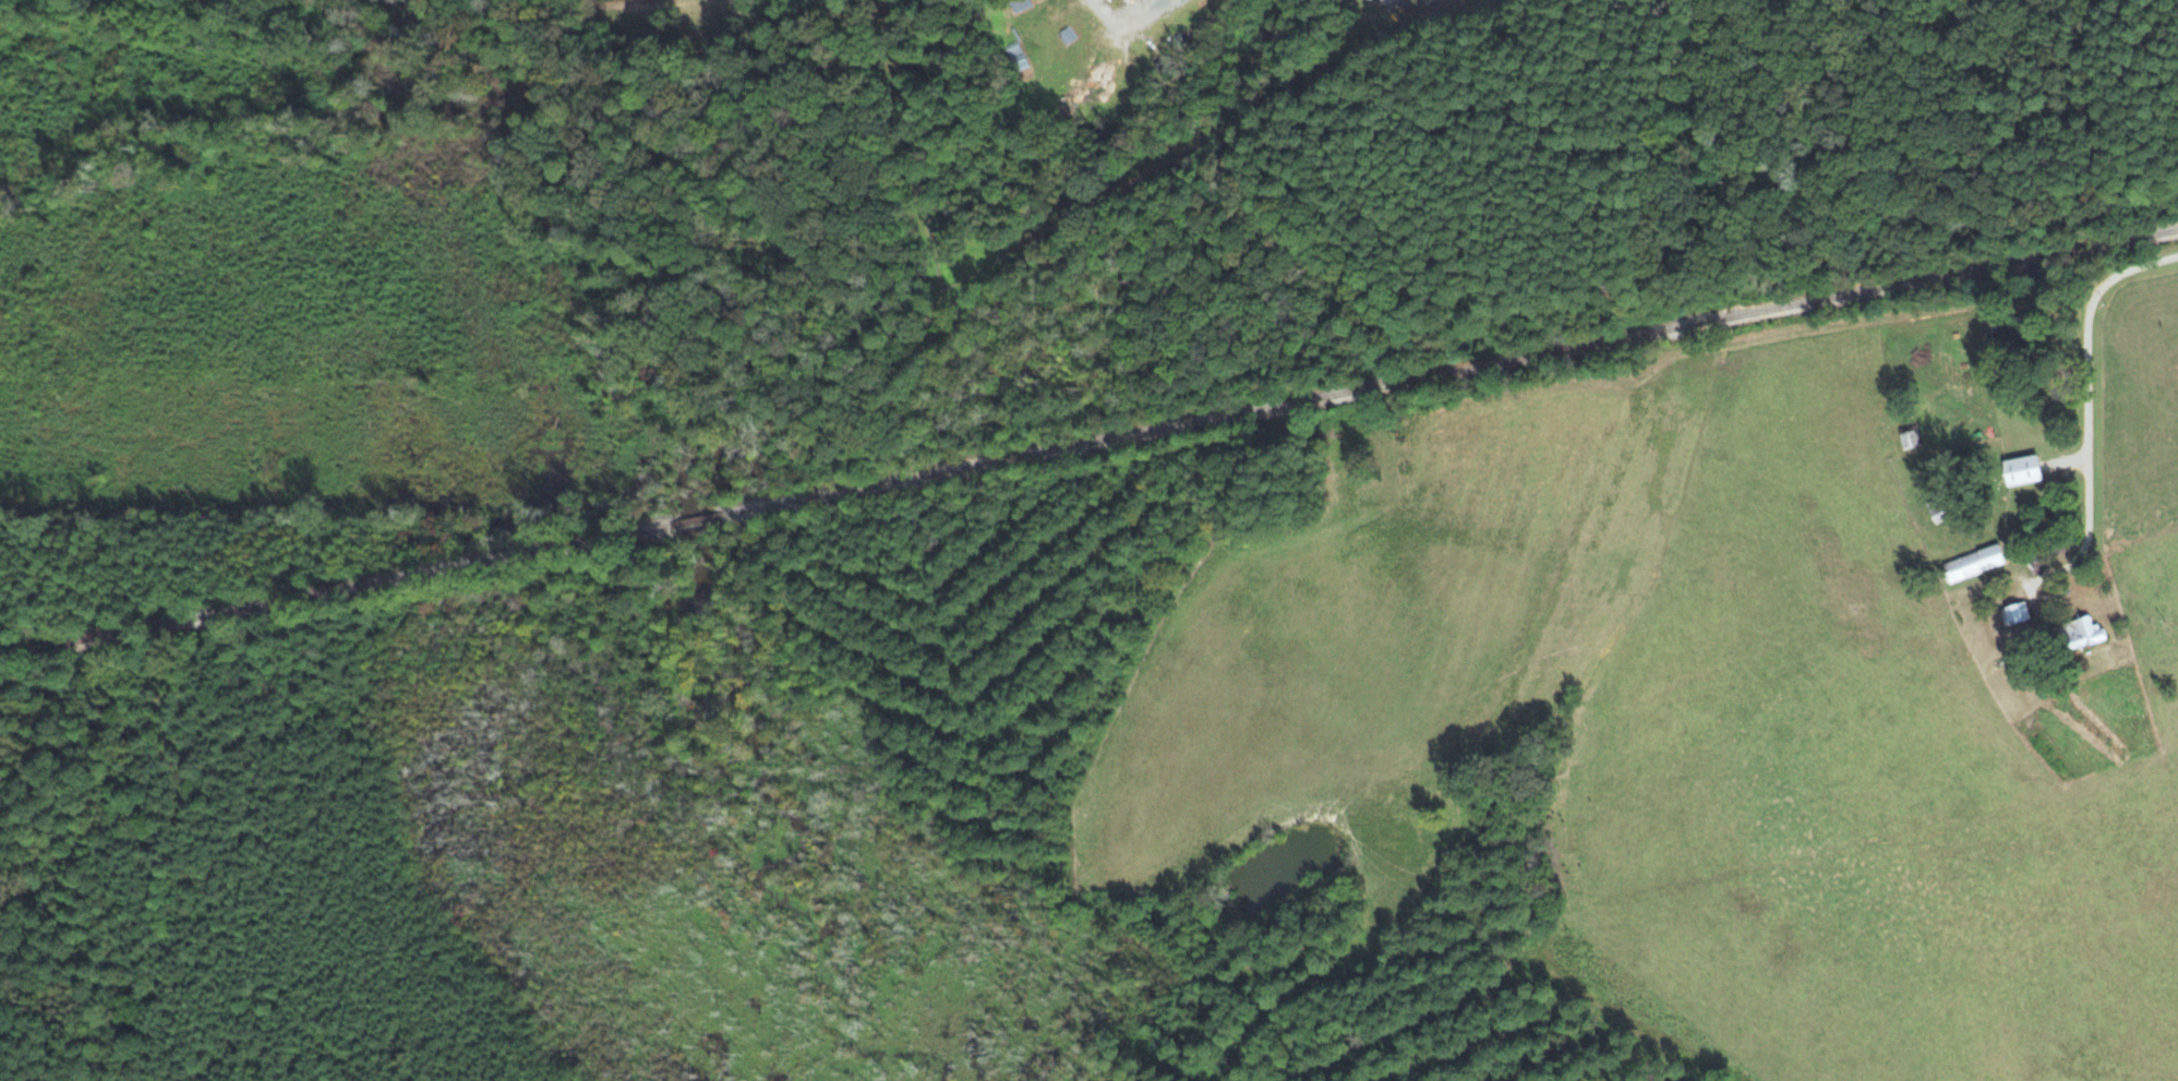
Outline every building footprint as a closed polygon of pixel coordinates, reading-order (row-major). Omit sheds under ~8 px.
[(2044,479),(2039,453),(2004,461),(2009,487),(2044,479)] [(1936,524),(1954,516),(1944,495),(1926,503),(1936,524)] [(2007,563),(2000,543),(1943,564),(1950,584),(2007,563)] [(2001,608),(2005,625),(2031,620),(2027,603),(2001,608)] [(2107,640),(2102,622),(2093,625),(2090,615),(2061,624),(2069,651),(2107,640)]
